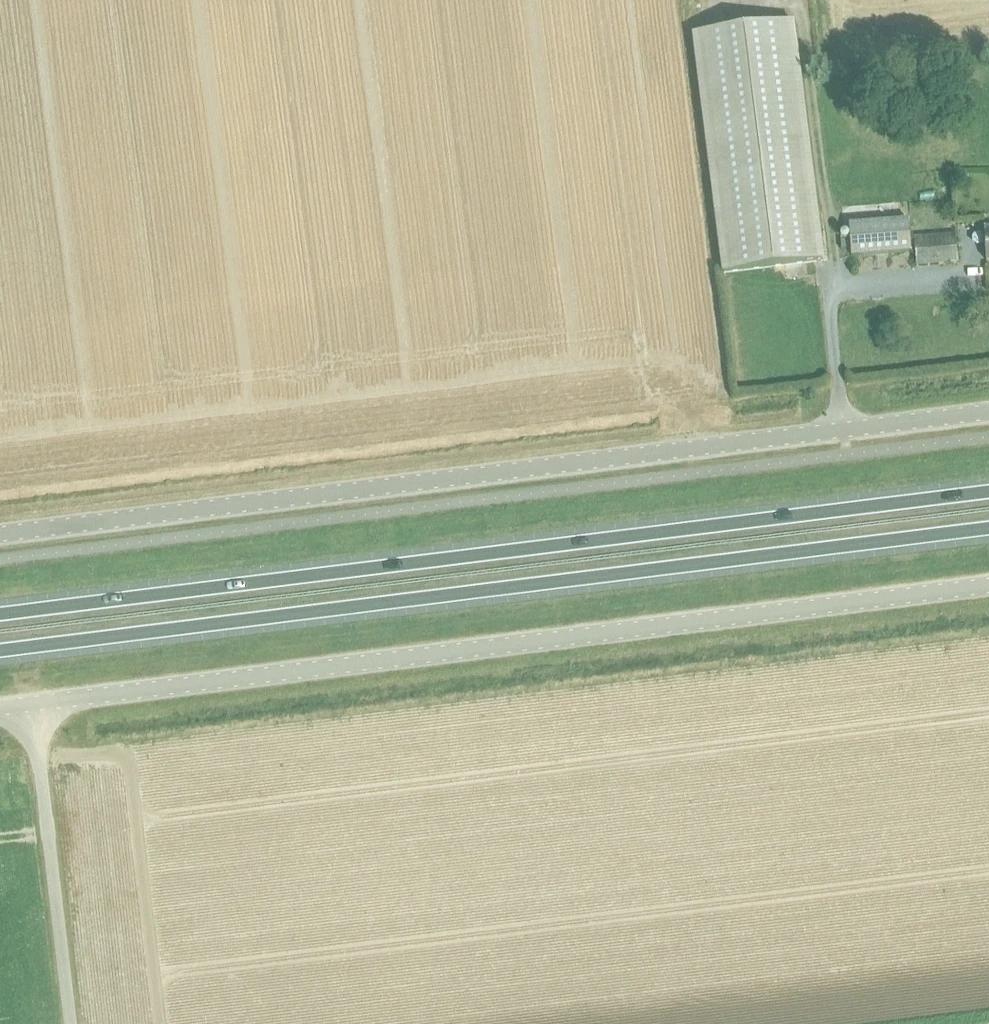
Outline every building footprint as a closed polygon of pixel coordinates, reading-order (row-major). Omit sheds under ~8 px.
[(691,35),(722,274),(823,261),(799,82),(791,21),(691,35)] [(844,256),(906,255),(906,221),(843,222),(844,256)] [(957,262),(957,256),(955,234),(915,237),(917,265),(957,262)]
